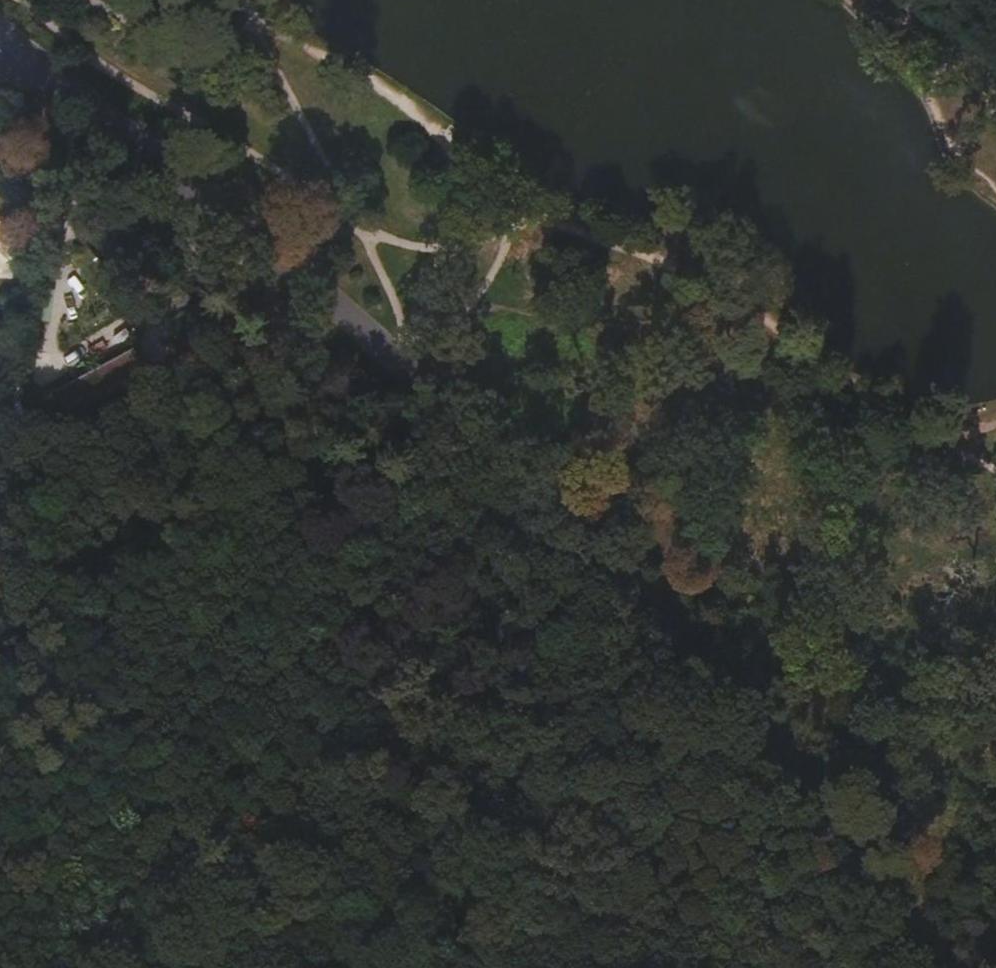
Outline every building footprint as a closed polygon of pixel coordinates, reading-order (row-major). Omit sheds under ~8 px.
[(124,292),(98,255),(79,269),(102,297),(68,318),(71,325),(81,317),(88,327),(106,316),(101,307),(124,292)] [(52,319),(55,289),(36,287),(33,317),(52,319)] [(132,348),(54,390),(69,417),(147,375),(132,348)]
